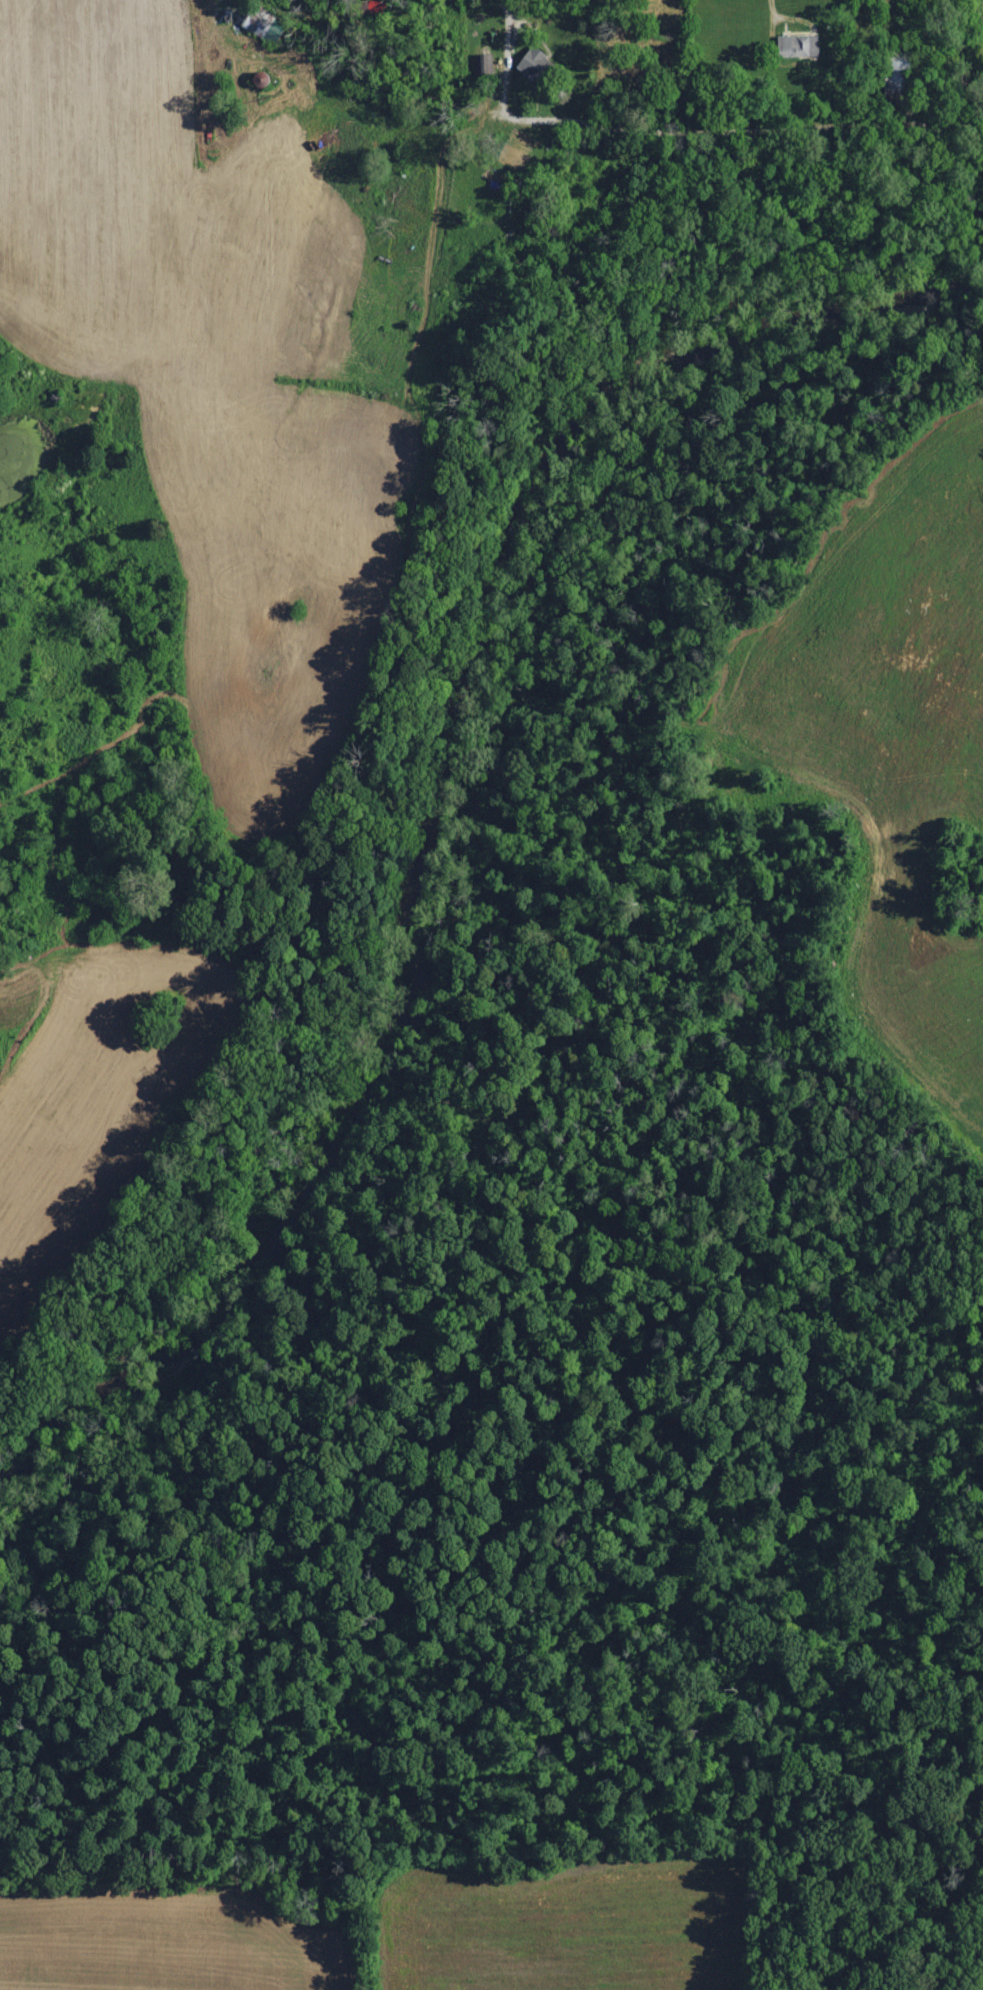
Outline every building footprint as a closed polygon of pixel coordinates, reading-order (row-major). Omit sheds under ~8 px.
[(819,36),(778,36),(778,57),(819,56),(819,36)] [(516,67),(542,86),(557,66),(532,46),(516,67)]
